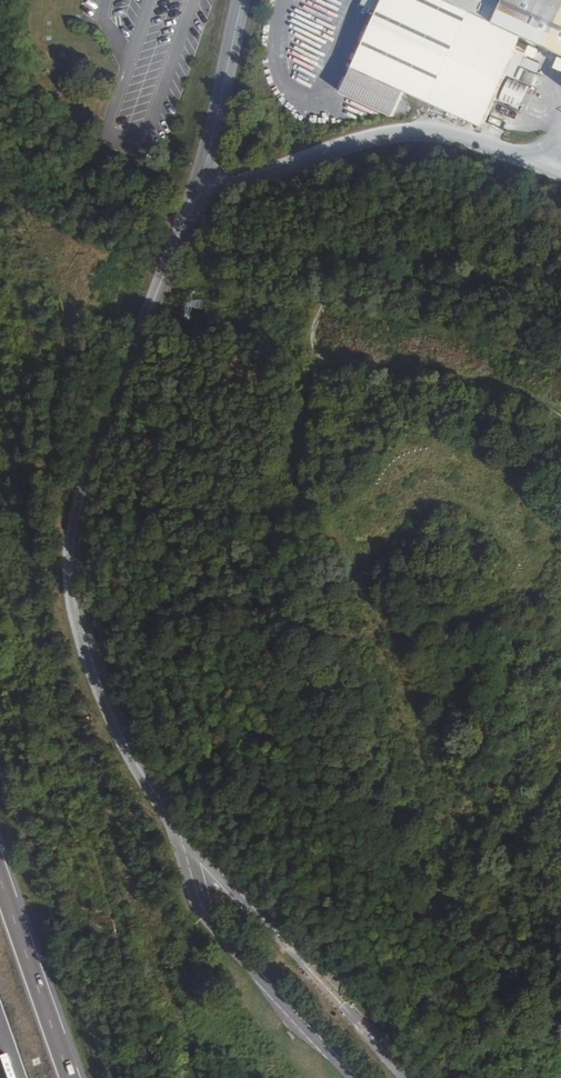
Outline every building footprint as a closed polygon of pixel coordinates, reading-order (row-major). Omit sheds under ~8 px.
[(364,74),(479,127),(521,36),(560,53),(560,0),(381,0),(353,63),(364,74)] [(519,45),(514,54),(519,56),(516,64),(535,72),(539,64),(527,59),(531,50),(519,45)] [(552,59),(547,70),(555,74),(560,62),(552,59)] [(504,77),(497,102),(519,108),(525,84),(534,87),(537,74),(517,69),(515,80),(504,77)]
